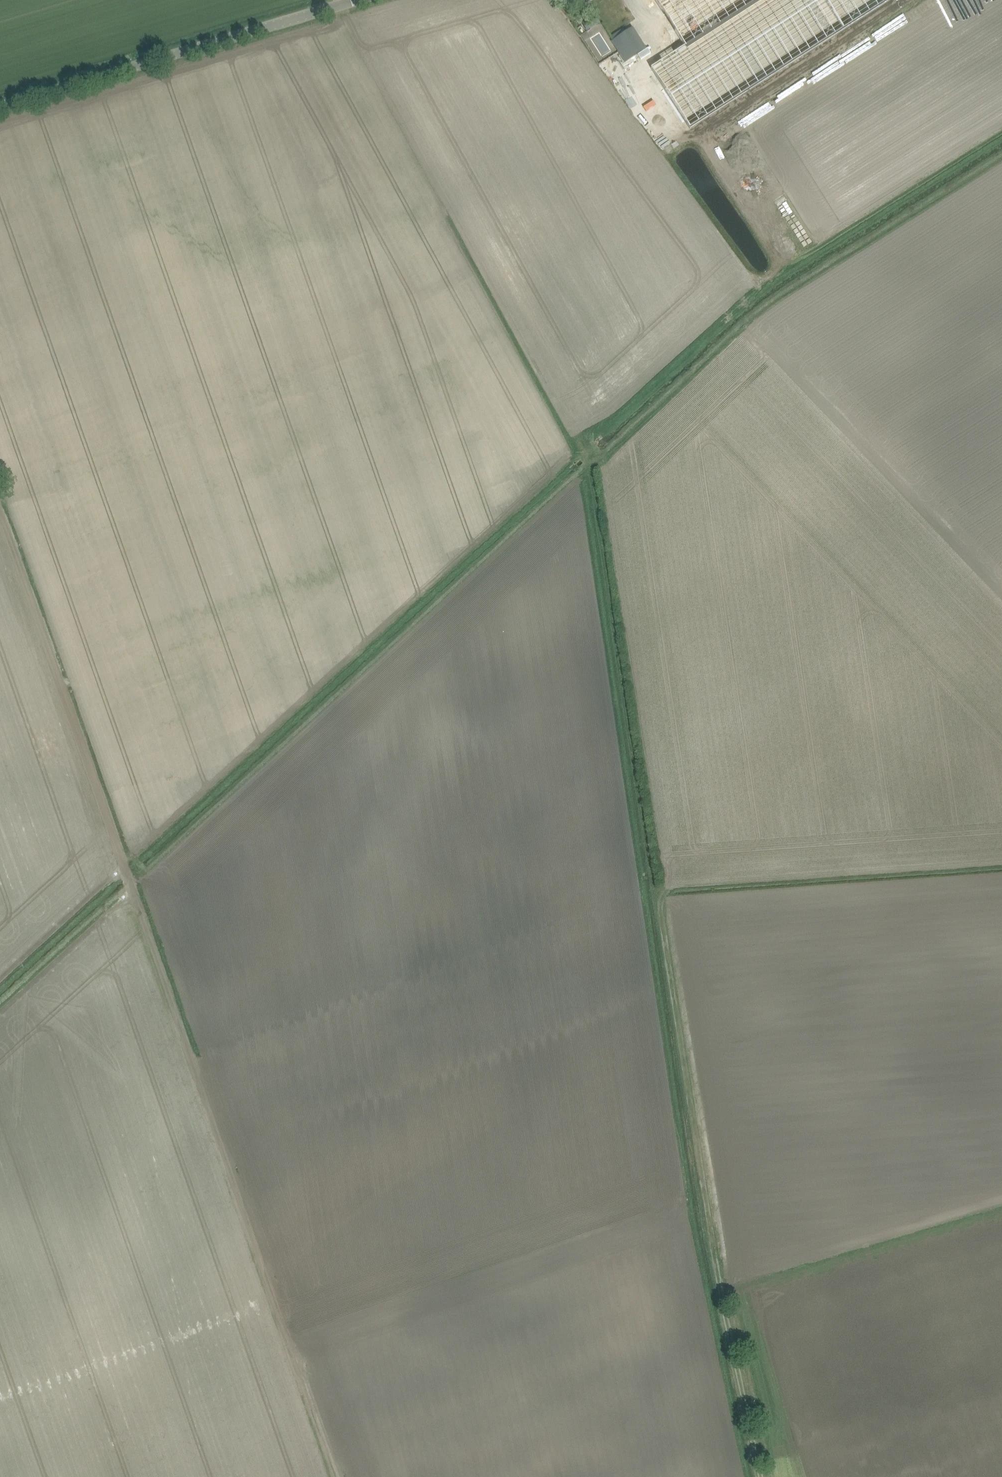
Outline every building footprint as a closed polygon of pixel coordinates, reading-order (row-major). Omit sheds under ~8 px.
[(690,128),(888,0),(655,0),(684,44),(650,66),(690,128)] [(587,22),(590,27),(597,23),(593,18),(587,22)] [(654,62),(633,28),(612,41),(634,75),(654,62)]
